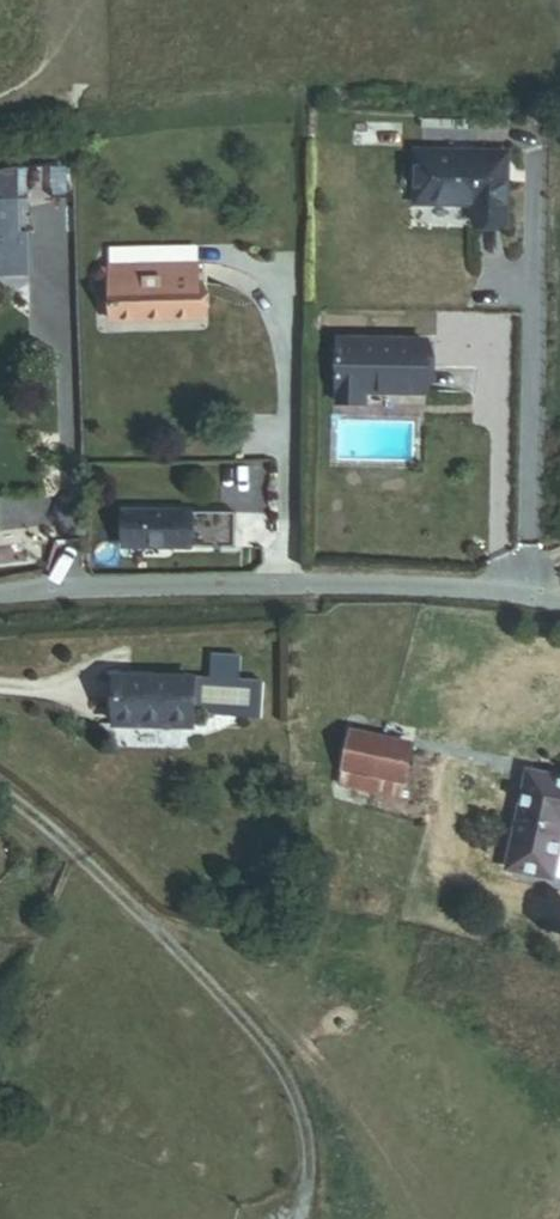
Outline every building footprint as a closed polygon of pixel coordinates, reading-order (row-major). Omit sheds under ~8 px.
[(473,229),(508,229),(509,156),(420,154),(419,209),(473,210),(473,229)] [(64,170),(32,174),(35,197),(67,193),(64,170)] [(29,277),(28,235),(21,235),(20,204),(0,205),(0,278),(29,277)] [(115,323),(206,321),(205,290),(202,290),(201,268),(140,270),(140,290),(114,290),(115,323)] [(114,290),(140,290),(140,270),(114,271),(114,290)] [(370,398),(428,398),(428,344),(340,345),(340,408),(370,407),(370,398)] [(127,550),(191,550),(192,517),(127,517),(127,550)] [(191,550),(236,550),(236,517),(192,517),(191,550)] [(213,661),(211,683),(240,685),(242,663),(213,661)] [(262,724),(264,687),(240,685),(211,683),(118,681),(117,728),(195,729),(196,714),(210,715),(215,720),(262,724)] [(328,787),(358,796),(371,749),(341,741),(328,787)] [(358,796),(387,804),(400,758),(371,749),(358,796)] [(528,770),(506,870),(554,880),(555,878),(559,879),(559,777),(528,770)]
